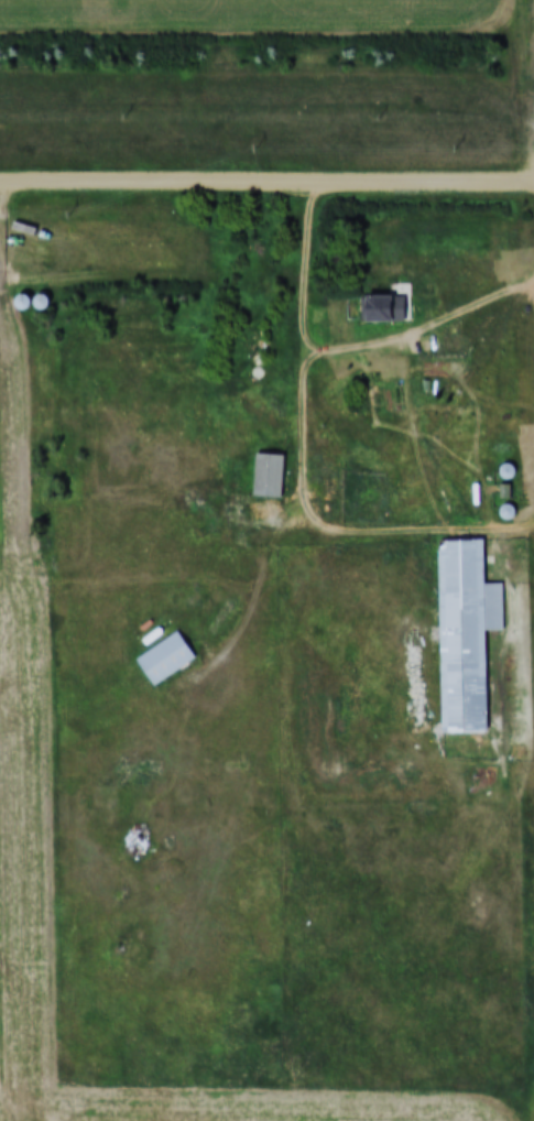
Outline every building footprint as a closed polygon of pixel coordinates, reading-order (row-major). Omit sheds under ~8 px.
[(367,321),(398,321),(398,294),(367,294),(367,321)] [(256,496),(285,496),(285,452),(256,452),(256,496)] [(489,630),(505,630),(505,581),(488,581),(487,537),(442,537),(445,732),(491,731),(489,630)] [(139,658),(156,685),(199,657),(182,630),(139,658)]
